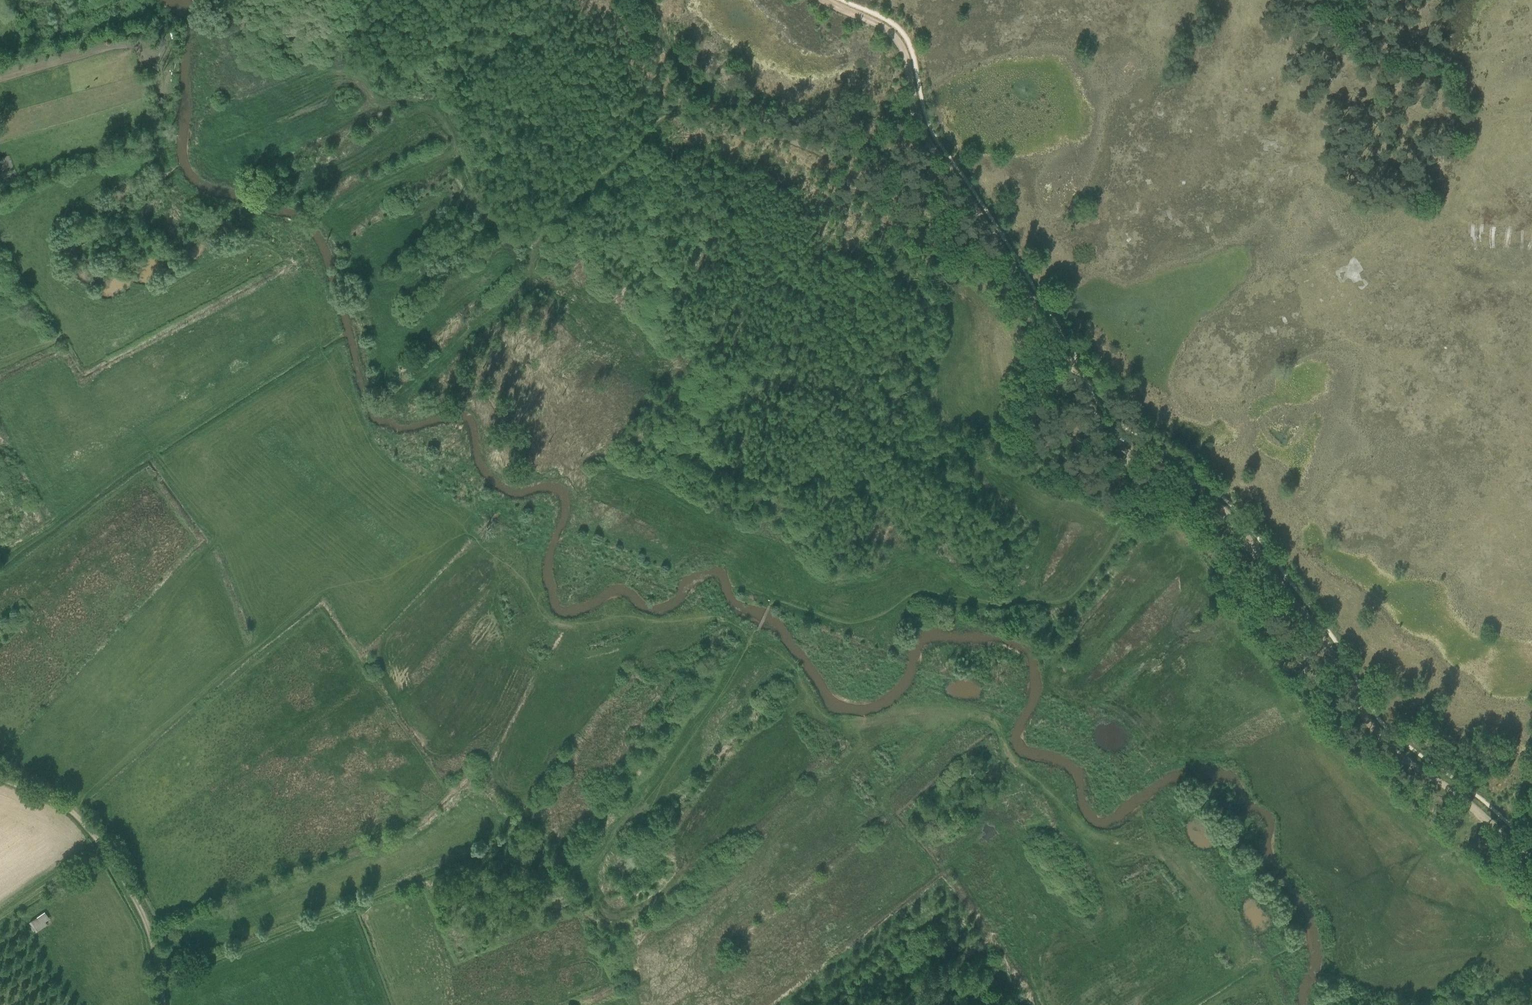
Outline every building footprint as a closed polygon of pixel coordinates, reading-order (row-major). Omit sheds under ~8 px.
[(45,912),(29,922),(36,933),(48,925),(46,922),(50,919),(45,912)]
